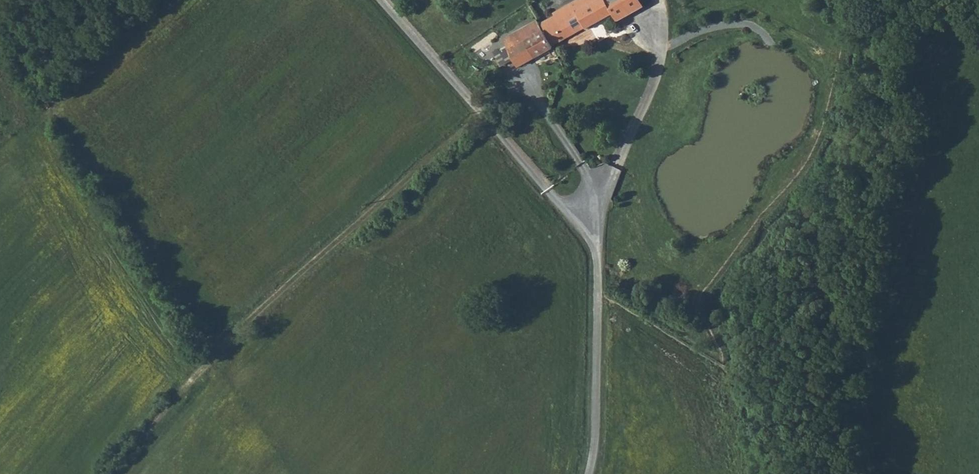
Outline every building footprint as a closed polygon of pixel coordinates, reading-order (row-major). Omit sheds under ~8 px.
[(610,12),(615,9),(619,16),(645,1),(645,0),(570,0),(543,15),(546,19),(496,47),(509,69),(520,63),(521,63),(544,50),(602,17),(611,12),(610,12)]
